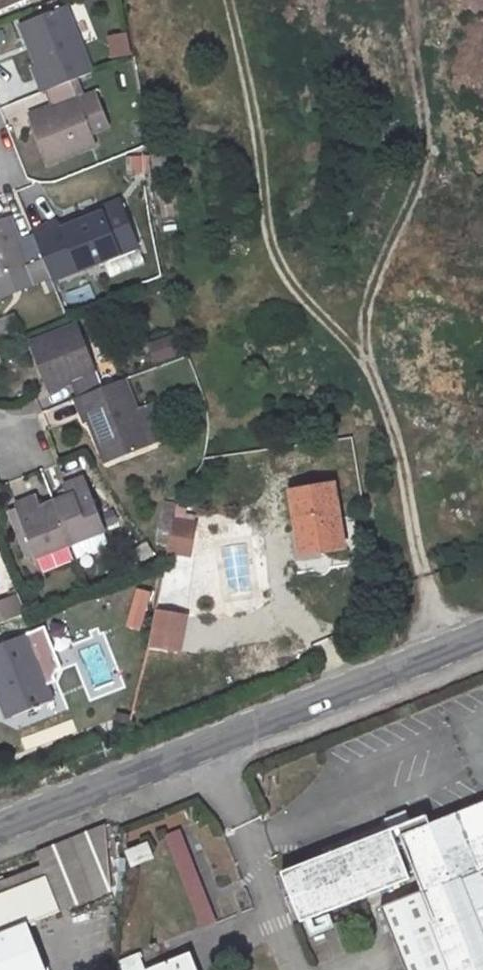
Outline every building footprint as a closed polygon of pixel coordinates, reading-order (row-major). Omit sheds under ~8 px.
[(27,0),(0,0),(0,11),(27,0)] [(92,73),(65,6),(24,23),(25,25),(34,48),(30,49),(37,66),(32,68),(42,93),(46,91),(71,81),(75,79),(92,73)] [(25,25),(21,27),(30,49),(34,48),(25,25)] [(75,79),(71,81),(76,92),(80,90),(75,79)] [(53,109),(30,119),(48,164),(97,145),(92,133),(79,100),(76,92),(71,81),(46,91),(53,109)] [(92,95),(79,100),(92,133),(106,128),(92,95)] [(164,141),(150,143),(156,189),(171,187),(164,141)] [(57,220),(32,231),(34,234),(44,260),(51,278),(52,280),(139,245),(121,200),(99,209),(100,213),(77,222),(75,219),(59,225),(57,220)] [(99,209),(75,219),(77,222),(100,213),(99,209)] [(0,221),(0,278),(26,267),(34,285),(51,278),(44,260),(34,234),(16,241),(7,218),(0,221)] [(77,324),(28,344),(47,390),(49,389),(70,380),(72,384),(77,398),(102,388),(77,324)] [(77,398),(74,399),(84,424),(88,422),(95,439),(99,437),(108,460),(109,462),(150,446),(124,379),(102,388),(77,398)] [(70,380),(49,389),(51,392),(72,384),(70,380)] [(99,437),(95,439),(104,461),(108,460),(99,437)] [(105,530),(84,478),(63,487),(67,498),(54,503),(71,544),(105,530)] [(344,548),(333,484),(290,492),(297,532),(301,556),(326,551),(344,548)] [(71,544),(54,503),(40,508),(36,497),(14,506),(35,558),(71,544)] [(297,532),(292,533),(297,561),(327,556),(326,551),(301,556),(297,532)] [(0,604),(0,623),(25,613),(19,597),(0,604)] [(0,645),(0,693),(2,692),(11,715),(12,717),(53,701),(47,685),(33,652),(52,645),(45,627),(0,645)] [(52,645),(33,652),(47,685),(56,681),(54,677),(57,670),(61,668),(52,645)] [(79,703),(80,699),(81,696),(80,690),(76,685),(71,681),(64,681),(61,682),(67,695),(54,700),(56,704),(59,706),(63,708),(68,709),(72,708),(76,706),(79,703)] [(0,693),(0,699),(7,717),(11,715),(2,692),(0,693)] [(281,873),(301,922),(410,879),(408,874),(405,868),(411,865),(414,872),(422,891),(380,908),(405,969),(482,969),(482,803),(430,824),(427,815),(410,822),(389,831),(281,873)] [(405,811),(384,819),(389,831),(410,822),(405,811)] [(165,836),(202,929),(216,924),(178,830),(165,836)] [(146,844),(126,852),(131,866),(151,858),(146,844)] [(411,865),(405,868),(408,874),(414,872),(411,865)] [(0,882),(0,895),(45,877),(41,866),(0,882)] [(0,895),(0,969),(44,969),(26,925),(59,912),(45,877),(0,895)] [(189,953),(183,956),(187,965),(193,962),(189,953)] [(116,963),(119,969),(144,969),(138,954),(116,963)] [(193,962),(187,965),(183,956),(146,969),(196,969),(193,962)]
